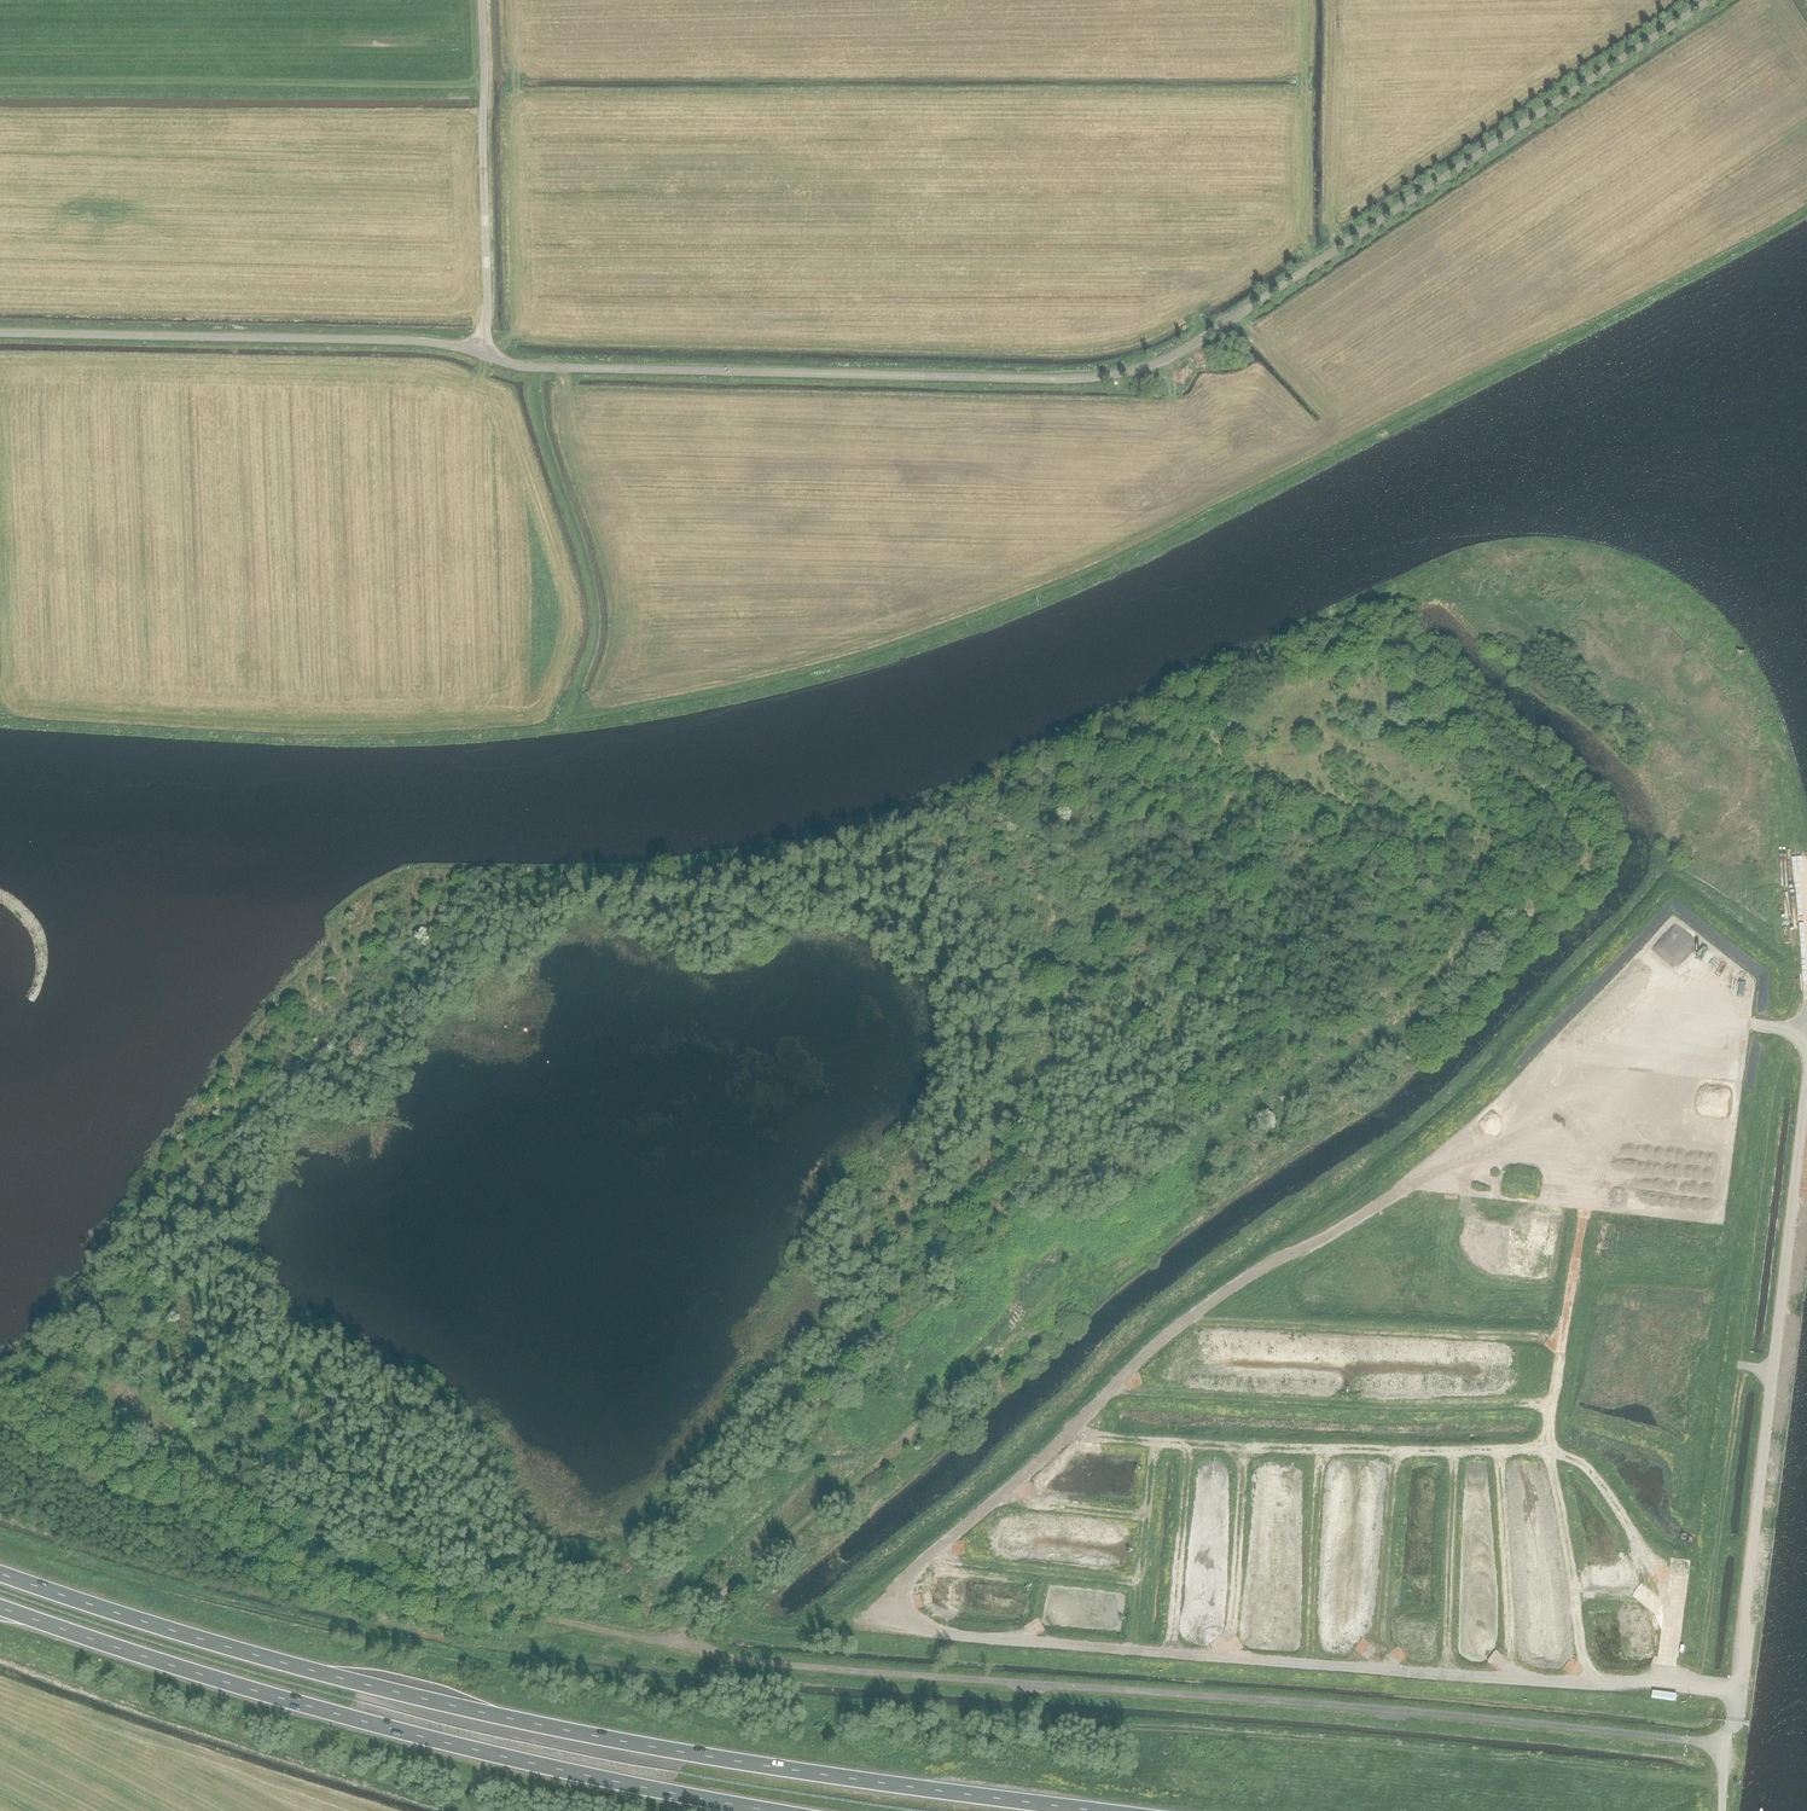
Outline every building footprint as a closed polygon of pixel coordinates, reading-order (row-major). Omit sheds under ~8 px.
[(1678,1702),(1679,1691),(1654,1691),(1654,1702),(1678,1702)]
